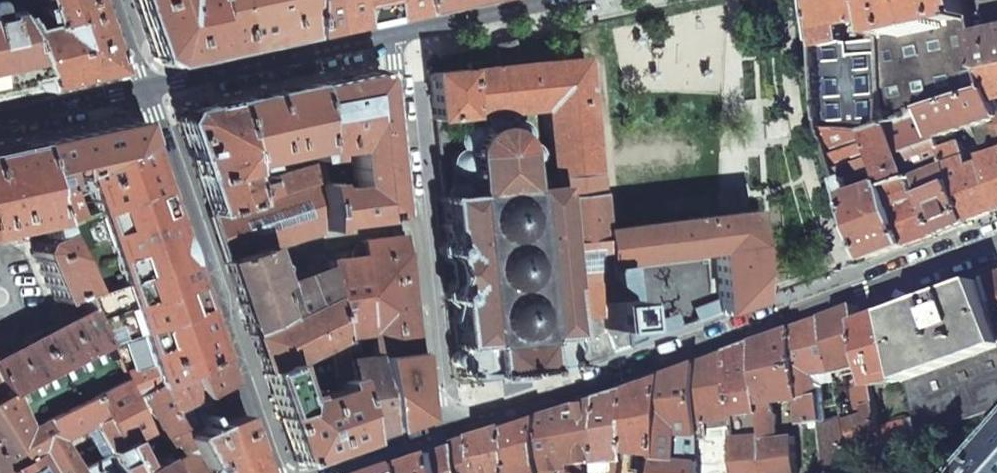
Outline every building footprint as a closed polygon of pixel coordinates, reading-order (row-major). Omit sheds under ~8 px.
[(117,69),(117,68),(97,9),(93,0),(0,0),(0,1),(33,75),(40,91),(56,89),(89,82),(114,76),(114,75),(117,74),(118,73),(117,69)] [(155,56),(167,63),(240,48),(304,34),(301,0),(135,0),(155,56)] [(304,34),(361,22),(412,11),(410,0),(301,0),(304,34)] [(412,11),(465,0),(410,0),(412,11)] [(816,49),(843,45),(843,26),(865,21),(868,41),(877,40),(875,22),(875,0),(813,0),(816,49)] [(964,0),(875,0),(875,22),(877,40),(883,125),(925,111),(988,92),(982,74),(972,36),(964,0)] [(33,75),(0,1),(0,82),(33,75)] [(972,36),(982,74),(996,70),(996,31),(972,36)] [(883,125),(877,40),(868,41),(843,45),(816,49),(823,130),(832,130),(847,130),(863,133),(883,125)] [(497,66),(429,74),(434,120),(457,118),(481,115),(508,113),(541,109),(586,105),(582,62),(581,57),(515,64),(512,41),(494,45),(497,66)] [(982,74),(988,92),(996,115),(996,70),(982,74)] [(347,76),(310,84),(317,159),(327,158),(327,152),(351,149),(354,186),(330,189),(330,183),(320,184),(325,230),(331,230),(330,224),(393,216),(380,80),(379,79),(378,77),(374,73),(369,71),(347,76)] [(241,165),(308,150),(311,160),(317,159),(310,84),(262,94),(228,102),(239,166),(241,165)] [(996,119),(996,115),(988,92),(925,111),(935,140),(996,119)] [(177,122),(209,215),(319,184),(317,159),(311,160),(312,164),(246,185),(241,165),(239,166),(228,102),(206,106),(183,111),(177,122)] [(498,374),(533,371),(537,370),(538,372),(546,372),(545,370),(548,370),(548,369),(564,367),(564,369),(570,368),(570,366),(573,366),(611,352),(606,335),(627,330),(623,298),(602,276),(602,265),(599,230),(593,171),(588,126),(586,105),(541,109),(545,144),(534,145),(529,144),(527,144),(529,140),(530,137),(530,134),(529,133),(528,129),(525,124),(518,121),(512,121),(506,124),(504,118),(505,114),(508,114),(508,113),(481,115),(478,120),(477,127),(475,126),(471,125),(465,127),(460,130),(457,136),(457,142),(458,144),(460,148),(464,150),(460,151),(455,153),(452,156),(451,158),(450,162),(450,167),(452,173),(455,176),(461,178),(462,178),(461,182),(455,183),(451,185),(448,189),(446,191),(446,194),(439,195),(439,196),(438,197),(439,202),(442,202),(444,222),(441,222),(442,230),(444,230),(446,240),(443,240),(443,243),(439,247),(440,254),(445,257),(445,261),(452,265),(453,279),(448,285),(448,289),(444,293),(445,299),(450,303),(450,305),(453,305),(453,315),(451,316),(452,323),(453,323),(455,342),(453,342),(454,348),(455,348),(455,350),(450,356),(451,361),(457,367),(458,373),(460,372),(460,377),(464,377),(465,378),(471,378),(471,376),(487,375),(487,376),(490,376),(490,377),(498,376),(498,374)] [(925,111),(883,125),(863,133),(863,134),(881,178),(941,157),(939,152),(935,140),(925,111)] [(457,118),(434,120),(435,136),(456,134),(458,131),(457,118)] [(31,144),(41,193),(60,184),(56,169),(62,168),(62,171),(69,169),(71,178),(142,142),(135,122),(76,134),(31,144)] [(838,181),(866,260),(898,248),(905,246),(884,188),(881,178),(863,134),(863,133),(847,130),(832,130),(823,130),(838,181)] [(41,193),(82,289),(92,312),(105,343),(131,402),(139,396),(153,387),(157,385),(185,372),(216,356),(188,274),(174,234),(142,142),(71,178),(60,184),(41,193)] [(968,223),(996,213),(996,153),(978,159),(983,172),(971,175),(962,143),(939,152),(941,157),(945,167),(968,223)] [(44,223),(46,239),(37,243),(33,252),(54,301),(82,289),(41,193),(31,144),(0,151),(0,233),(44,223)] [(945,167),(916,177),(937,234),(961,226),(968,223),(945,167)] [(937,234),(916,177),(884,188),(905,246),(930,237),(937,234)] [(225,263),(262,250),(263,251),(325,230),(320,184),(319,184),(209,215),(219,244),(225,263)] [(612,229),(599,230),(602,265),(635,261),(714,251),(720,313),(756,300),(749,211),(747,211),(727,214),(612,229)] [(364,257),(373,332),(371,333),(375,351),(377,351),(377,357),(379,357),(417,354),(404,235),(360,241),(363,258),(364,257)] [(275,286),(263,251),(262,250),(225,263),(239,303),(250,333),(332,296),(328,267),(275,286)] [(332,296),(341,337),(371,333),(373,332),(364,257),(363,258),(328,262),(328,267),(332,296)] [(635,261),(602,265),(602,276),(623,298),(627,330),(629,346),(648,339),(643,284),(635,261)] [(981,282),(996,323),(996,276),(981,282)] [(892,319),(905,380),(914,421),(917,436),(996,409),(996,323),(981,282),(949,294),(949,293),(933,298),(935,303),(928,306),(892,319)] [(287,364),(326,346),(341,339),(341,337),(332,296),(250,333),(259,359),(264,375),(287,364)] [(831,316),(825,318),(836,372),(859,366),(863,383),(852,385),(857,409),(868,408),(868,415),(845,422),(854,460),(884,449),(880,428),(873,386),(862,325),(858,306),(831,316)] [(105,343),(92,312),(0,360),(0,397),(105,343)] [(868,322),(862,325),(873,386),(905,380),(892,319),(890,314),(868,322)] [(668,332),(662,316),(653,319),(659,335),(668,332)] [(804,326),(791,330),(800,400),(819,397),(807,377),(836,372),(825,318),(804,326)] [(611,352),(629,346),(627,330),(606,335),(611,352)] [(754,344),(765,472),(797,472),(794,437),(777,439),(777,416),(774,414),(773,403),(800,400),(791,330),(758,343),(754,344)] [(287,364),(264,375),(294,461),(296,462),(361,440),(345,360),(341,339),(326,346),(332,376),(337,381),(339,389),(303,400),(301,394),(296,394),(287,364)] [(0,397),(0,423),(23,461),(6,471),(8,472),(87,472),(91,471),(92,472),(167,472),(164,467),(131,402),(105,343),(0,397)] [(725,355),(732,419),(738,418),(740,441),(734,441),(737,472),(765,472),(754,344),(731,353),(725,355)] [(424,419),(417,354),(379,357),(393,430),(424,419)] [(725,355),(695,366),(699,472),(737,472),(734,441),(732,419),(725,355)] [(221,370),(216,356),(185,372),(198,398),(226,385),(221,370)] [(345,360),(361,440),(393,430),(379,357),(377,357),(345,360)] [(695,366),(688,369),(673,374),(665,377),(658,457),(657,472),(699,472),(695,366)] [(203,472),(255,472),(255,471),(249,453),(237,416),(211,424),(198,398),(185,372),(157,385),(203,472)] [(632,390),(628,462),(627,472),(644,472),(639,472),(638,464),(637,464),(638,453),(658,457),(665,377),(658,380),(632,390)] [(167,472),(203,472),(157,385),(153,387),(139,396),(167,449),(179,442),(186,455),(164,467),(167,472)] [(233,403),(226,385),(198,398),(211,424),(237,416),(233,403)] [(602,400),(601,464),(600,472),(607,472),(607,463),(628,462),(632,390),(620,394),(602,400)] [(836,426),(824,431),(828,469),(854,460),(845,422),(841,396),(832,397),(836,426)] [(800,400),(801,425),(822,423),(819,397),(800,400)] [(602,400),(577,408),(571,410),(571,470),(572,472),(581,472),(580,464),(601,464),(602,400)] [(541,420),(541,470),(568,470),(571,470),(571,410),(548,418),(541,420)] [(508,431),(512,472),(541,472),(541,470),(541,420),(513,429),(508,431)] [(914,421),(880,428),(884,449),(917,436),(914,421)] [(6,471),(23,461),(0,423),(0,472),(8,472),(6,471)] [(508,431),(508,428),(483,436),(457,445),(458,448),(464,472),(512,472),(508,431)] [(458,448),(453,450),(438,455),(443,472),(464,472),(458,448)] [(978,472),(996,472),(996,451),(978,472)] [(411,472),(443,472),(438,455),(413,464),(408,466),(411,472)]
